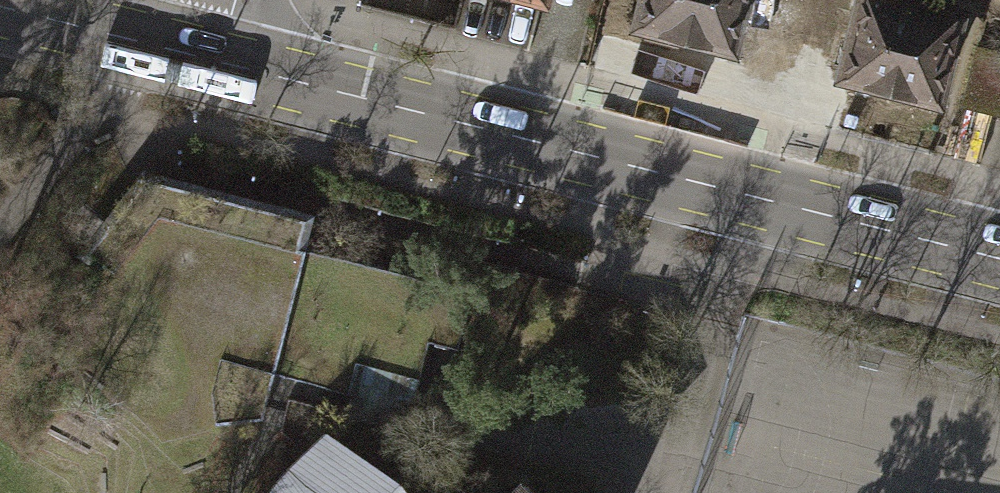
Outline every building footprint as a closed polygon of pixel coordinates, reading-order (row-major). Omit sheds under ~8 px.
[(549,13),(553,0),(497,0),(549,13)] [(639,24),(648,26),(646,37),(676,44),(679,33),(733,47),(745,0),(644,0),(639,24)] [(842,74),(850,76),(855,86),(865,91),(876,92),(887,86),(938,99),(960,13),(928,4),(929,0),(861,0),(842,74)] [(999,78),(999,52),(975,45),(960,105),(991,113),(999,78)] [(991,113),(999,115),(999,78),(991,113)] [(144,177),(88,251),(98,260),(72,362),(161,433),(264,419),(287,424),(328,435),(397,482),(405,469),(413,430),(408,428),(429,340),(458,347),(472,291),(298,246),(305,218),(144,177)] [(397,482),(328,435),(294,470),(275,492),(405,492),(397,482)] [(525,482),(515,492),(536,492),(525,482)]
